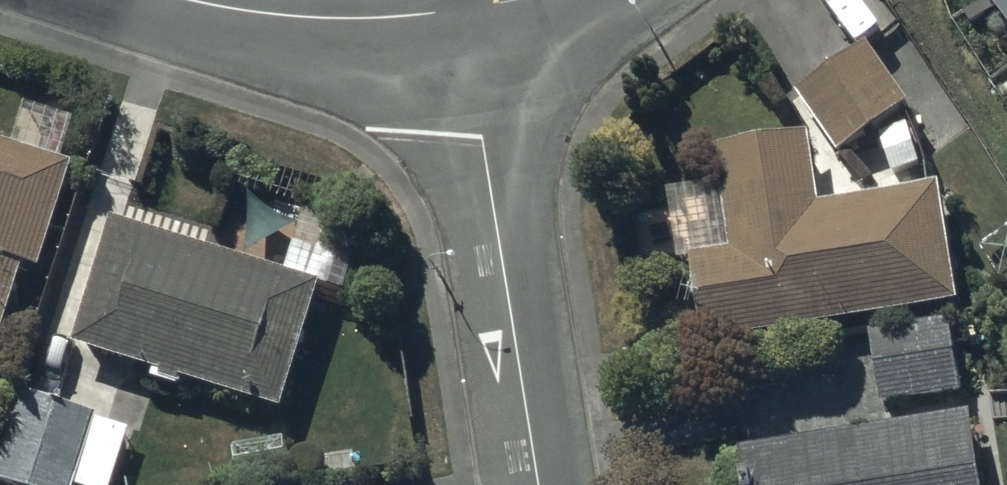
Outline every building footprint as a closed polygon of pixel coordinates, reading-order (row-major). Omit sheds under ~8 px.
[(1006,21),(1006,0),(992,0),(1006,21)] [(868,42),(796,92),(841,155),(912,105),(868,42)] [(810,137),(716,152),(721,188),(675,195),(685,258),(696,257),(710,342),(958,302),(940,187),(821,206),(810,137)] [(32,270),(45,274),(79,166),(0,140),(0,368),(32,270)] [(322,285),(119,221),(79,346),(165,373),(163,381),(186,388),(190,378),(284,407),(322,285)] [(954,321),(875,330),(884,404),(962,395),(954,321)] [(27,392),(0,474),(0,483),(7,484),(116,484),(134,431),(100,420),(101,416),(27,392)] [(738,453),(744,484),(982,484),(969,413),(738,453)]
